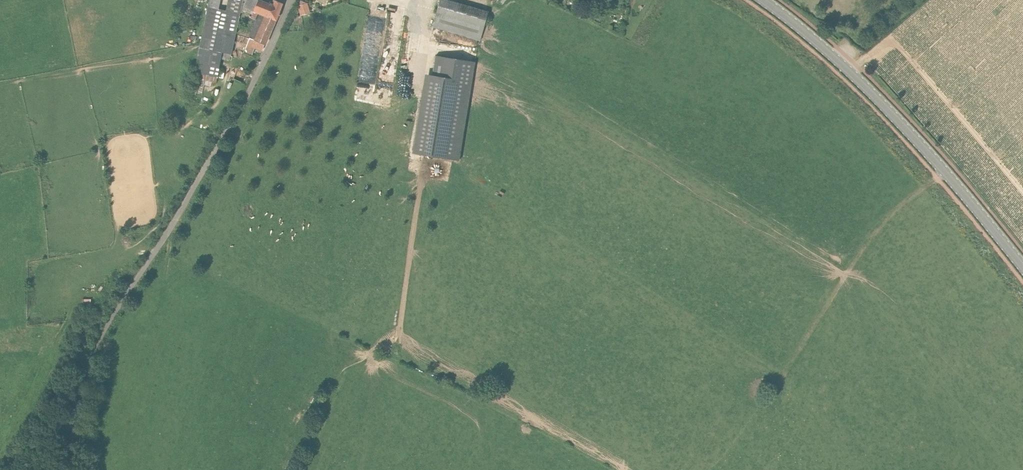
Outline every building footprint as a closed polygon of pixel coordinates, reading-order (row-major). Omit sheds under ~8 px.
[(221,0),(210,0),(209,5),(194,73),(195,73),(194,78),(204,80),(205,75),(206,75),(211,50),(209,49),(210,48),(231,52),(242,0),(228,0),(226,10),(218,9),(221,0)] [(258,13),(267,16),(273,4),(269,2),(269,4),(259,0),(246,0),(243,7),(253,11),(251,18),(255,20),(258,13)] [(273,4),(267,16),(275,20),(282,3),(275,0),(274,0),(273,4)] [(488,12),(447,0),(440,0),(432,27),(480,41),(488,12)] [(266,17),(258,14),(254,24),(249,38),(255,40),(251,47),(261,52),(264,44),(265,44),(265,43),(267,37),(268,37),(275,20),(267,16),(266,17)] [(420,154),(459,161),(475,62),(436,55),(420,154)]
